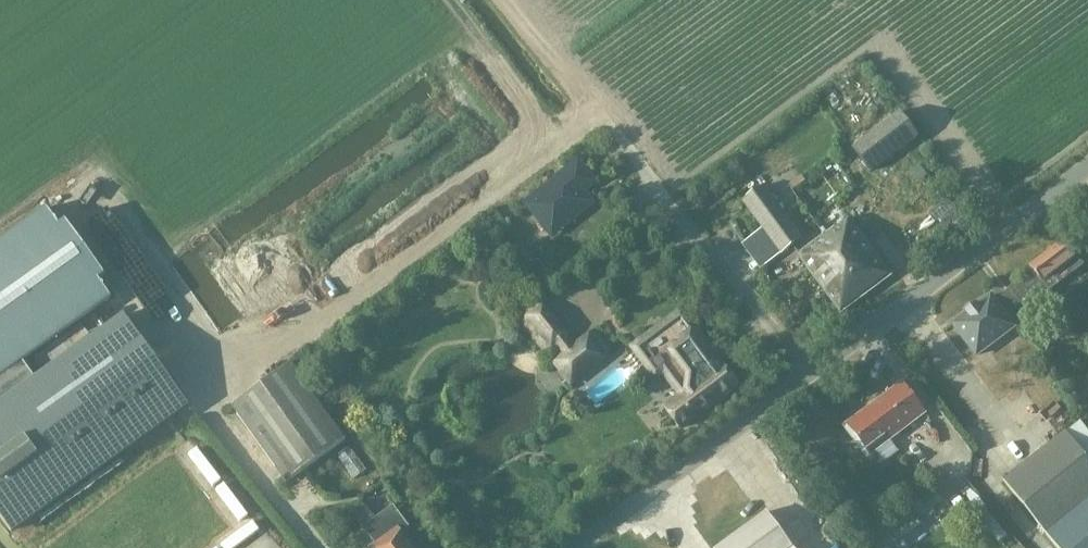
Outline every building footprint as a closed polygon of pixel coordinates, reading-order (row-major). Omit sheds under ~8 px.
[(916,134),(898,111),(850,146),(868,171),(916,134)] [(576,157),(520,203),(550,238),(593,202),(584,192),(596,182),(576,157)] [(740,200),(769,240),(779,254),(802,238),(762,184),(740,200)] [(404,196),(404,223),(415,223),(415,195),(404,196)] [(0,240),(0,519),(11,534),(46,509),(189,406),(120,315),(33,378),(21,361),(110,297),(69,240),(46,208),(0,240)] [(847,216),(814,240),(795,255),(839,313),(890,275),(847,216)] [(1032,269),(1009,287),(1029,315),(1053,297),(1046,288),(1080,262),(1061,238),(1041,254),(1040,252),(1029,260),(1031,262),(1028,264),(1032,269)] [(345,255),(332,265),(347,285),(361,276),(345,255)] [(1077,271),(1087,285),(1087,262),(1077,271)] [(1009,287),(999,295),(1020,322),(1029,315),(1009,287)] [(967,313),(953,323),(976,355),(1014,326),(991,295),(977,305),(976,304),(966,312),(967,313)] [(557,356),(549,362),(569,387),(611,353),(593,328),(588,332),(587,331),(571,344),(566,338),(570,335),(541,300),(540,300),(537,297),(513,317),(543,355),(548,351),(548,352),(551,350),(557,356)] [(652,382),(661,376),(676,398),(663,407),(679,428),(737,384),(721,363),(680,309),(638,340),(636,338),(626,345),(652,382)] [(285,482),(344,439),(289,362),(229,405),(285,482)] [(915,431),(910,424),(923,413),(901,383),(846,423),(869,454),(903,429),(909,437),(915,431)] [(1003,481),(1044,533),(1056,547),(1087,547),(1087,462),(1063,430),(1003,481)] [(193,447),(216,481),(227,474),(204,439),(193,447)] [(230,474),(219,481),(243,516),(254,509),(230,474)] [(369,547),(410,547),(399,533),(405,527),(390,506),(362,527),(373,543),(369,547)] [(765,511),(714,547),(792,547),(765,511)] [(267,524),(258,512),(224,538),(231,547),(235,547),(267,524)]
